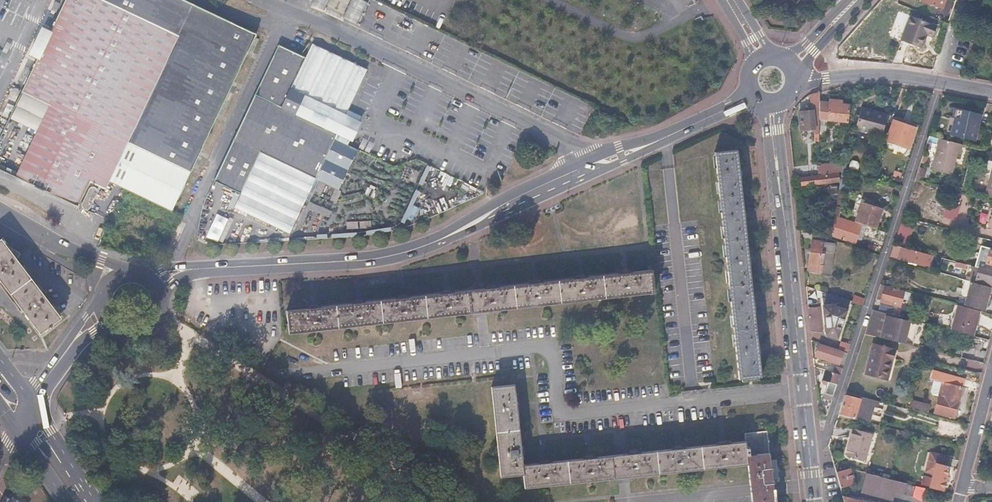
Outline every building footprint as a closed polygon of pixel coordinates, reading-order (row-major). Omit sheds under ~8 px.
[(124,187),(210,11),(188,0),(64,0),(49,31),(41,27),(34,42),(30,50),(38,54),(21,91),(47,104),(15,173),(76,203),(88,179),(104,187),(108,179),(124,187)] [(324,10),(326,6),(313,0),(312,0),(310,3),(324,10)] [(363,12),(368,2),(364,0),(351,0),(348,5),(363,12)] [(952,0),(927,0),(923,10),(945,18),(952,0)] [(991,8),(991,1),(988,0),(986,0),(984,5),(991,8)] [(358,22),(363,12),(348,5),(344,15),(358,22)] [(210,11),(124,187),(169,208),(256,33),(210,11)] [(936,26),(911,16),(900,39),(921,48),(926,34),(932,36),(936,26)] [(347,110),(367,71),(312,45),(305,59),(279,46),(213,183),(239,195),(233,208),(288,234),(312,184),(314,180),(333,139),(347,146),(362,117),(347,110)] [(814,133),(818,133),(819,91),(811,93),(812,110),(805,110),(806,116),(800,116),(801,130),(814,129),(814,133)] [(846,121),(848,105),(828,103),(826,119),(846,121)] [(950,133),(973,138),(981,112),(955,106),(953,116),(955,117),(950,133)] [(853,129),(880,136),(886,115),(858,108),(853,129)] [(892,175),(889,182),(896,184),(906,153),(909,145),(914,128),(893,120),(888,135),(896,138),(895,143),(902,145),(899,155),(895,153),(888,173),(892,175)] [(960,152),(962,144),(939,138),(933,158),(953,163),(957,150),(960,152)] [(333,139),(314,180),(336,191),(356,150),(347,146),(333,139)] [(761,377),(737,149),(715,151),(738,379),(761,377)] [(841,171),(841,167),(842,163),(818,165),(818,172),(841,171)] [(827,174),(828,182),(836,182),(837,173),(827,174)] [(802,185),(828,182),(827,174),(801,176),(802,185)] [(88,206),(97,189),(97,187),(94,184),(92,184),(90,184),(88,187),(80,202),(80,205),(82,207),(86,207),(88,206)] [(843,193),(838,192),(835,215),(838,216),(839,216),(843,193)] [(857,217),(875,224),(883,206),(864,199),(857,217)] [(215,208),(204,236),(217,242),(229,214),(215,208)] [(855,220),(839,216),(838,216),(837,222),(839,222),(854,226),(855,220)] [(837,222),(833,221),(831,236),(839,238),(840,233),(837,232),(839,222),(837,222)] [(859,227),(854,226),(839,222),(837,232),(840,233),(856,237),(859,227)] [(991,240),(991,239),(983,237),(978,236),(975,247),(981,249),(982,244),(990,246),(991,240)] [(821,260),(824,240),(812,239),(808,269),(822,271),(824,261),(821,260)] [(19,253),(0,243),(0,281),(40,333),(58,320),(53,314),(56,312),(16,260),(19,253)] [(893,244),(889,256),(924,265),(925,261),(927,253),(893,244)] [(829,266),(838,267),(840,257),(830,256),(829,266)] [(970,271),(972,265),(956,261),(955,267),(970,271)] [(991,287),(991,270),(974,265),(971,276),(972,276),(971,279),(971,281),(990,286),(991,287)] [(309,307),(286,310),(289,333),(482,311),(653,292),(651,270),(625,273),(624,269),(618,270),(618,274),(582,277),(582,274),(576,275),(576,278),(539,283),(538,279),(531,280),(532,283),(494,288),(493,284),(487,284),(487,288),(479,289),(450,292),(449,289),(442,289),(443,293),(405,297),(404,294),(397,294),(398,298),(360,302),(360,299),(353,299),(353,303),(315,307),(314,304),(308,304),(309,307)] [(984,307),(990,286),(971,281),(971,279),(958,276),(952,298),(984,307)] [(880,283),(875,299),(880,300),(884,284),(880,283)] [(884,284),(880,300),(899,306),(904,290),(884,284)] [(849,299),(822,290),(825,336),(836,339),(849,299)] [(872,309),(879,312),(879,311),(896,315),(897,308),(874,302),(872,309)] [(952,329),(973,334),(979,309),(959,304),(952,329)] [(866,328),(873,330),(879,312),(872,309),(866,328)] [(905,321),(887,315),(881,336),(900,341),(905,321)] [(840,340),(838,348),(848,351),(850,344),(840,340)] [(891,360),(893,349),(871,343),(864,373),(885,378),(889,360),(891,360)] [(841,362),(844,351),(820,344),(817,354),(841,362)] [(825,391),(834,395),(843,366),(837,364),(834,371),(825,368),(822,379),(828,381),(825,391)] [(935,412),(955,417),(963,387),(955,385),(958,377),(933,370),(931,378),(942,382),(935,412)] [(746,454),(769,452),(766,430),(744,432),(745,441),(725,443),(724,440),(721,440),(718,440),(718,444),(680,448),(680,444),(676,445),(673,445),(673,449),(635,452),(635,449),(632,450),(628,450),(628,454),(590,457),(590,454),(587,454),(584,455),(584,458),(546,461),(546,459),(543,459),(540,459),(540,463),(522,464),(522,454),(525,454),(524,450),(524,447),(521,447),(517,409),(520,409),(520,406),(519,402),(516,403),(514,384),(491,387),(501,476),(523,474),(525,488),(591,481),(748,465),(746,454)] [(840,409),(838,414),(871,422),(873,414),(885,417),(889,403),(876,400),(845,392),(840,409)] [(914,410),(928,413),(930,406),(916,402),(914,410)] [(845,454),(861,458),(868,432),(852,427),(845,454)] [(868,432),(861,458),(865,459),(872,433),(868,432)] [(416,447),(424,453),(432,441),(425,435),(416,447)] [(769,452),(746,454),(748,465),(750,492),(751,501),(775,501),(773,489),(772,478),(777,478),(776,471),(771,472),(770,459),(769,452)] [(921,483),(942,489),(949,467),(946,467),(948,457),(931,453),(927,468),(934,469),(932,478),(923,475),(921,483)] [(836,471),(840,488),(854,484),(849,468),(836,471)] [(872,494),(892,499),(894,499),(896,491),(903,493),(904,488),(914,491),(916,485),(889,478),(866,472),(862,491),(872,494)] [(892,499),(872,494),(870,501),(891,501),(892,499)]
